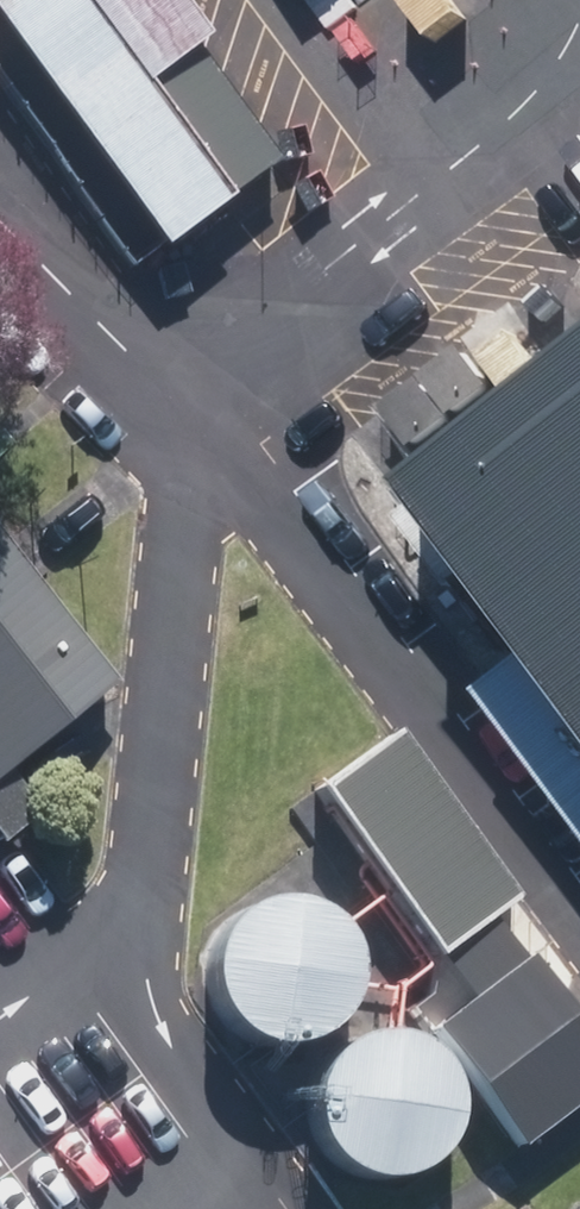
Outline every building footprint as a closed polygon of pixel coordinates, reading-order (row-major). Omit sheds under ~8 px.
[(168,248),(283,163),(197,47),(208,38),(180,0),(0,0),(0,23),(168,248)] [(488,339),(503,360),(538,336),(524,315),(514,322),(499,299),(476,314),(491,337),(488,339)] [(387,473),(512,650),(469,688),(579,830),(579,326),(387,473)] [(454,344),(414,374),(443,411),(482,382),(454,344)] [(443,411),(414,374),(374,405),(403,442),(443,411)] [(148,675),(0,486),(0,789),(148,675)] [(328,796),(445,953),(521,896),(405,739),(328,796)] [(346,1025),(363,1005),(371,980),(371,955),(363,930),(347,909),(325,895),(300,889),(274,891),(250,901),(231,919),(219,941),(215,967),(219,992),(231,1015),(250,1033),(274,1043),(299,1045),(325,1039),(346,1025)] [(527,1146),(579,1105),(579,1020),(533,958),(438,1032),(527,1146)] [(440,1157),(455,1137),(462,1114),(461,1089),(453,1066),(438,1047),(417,1034),(393,1029),(369,1031),(346,1041),(328,1058),(316,1080),(312,1104),(317,1129),(329,1151),(348,1167),(371,1177),(396,1178),(420,1171),(440,1157)]
